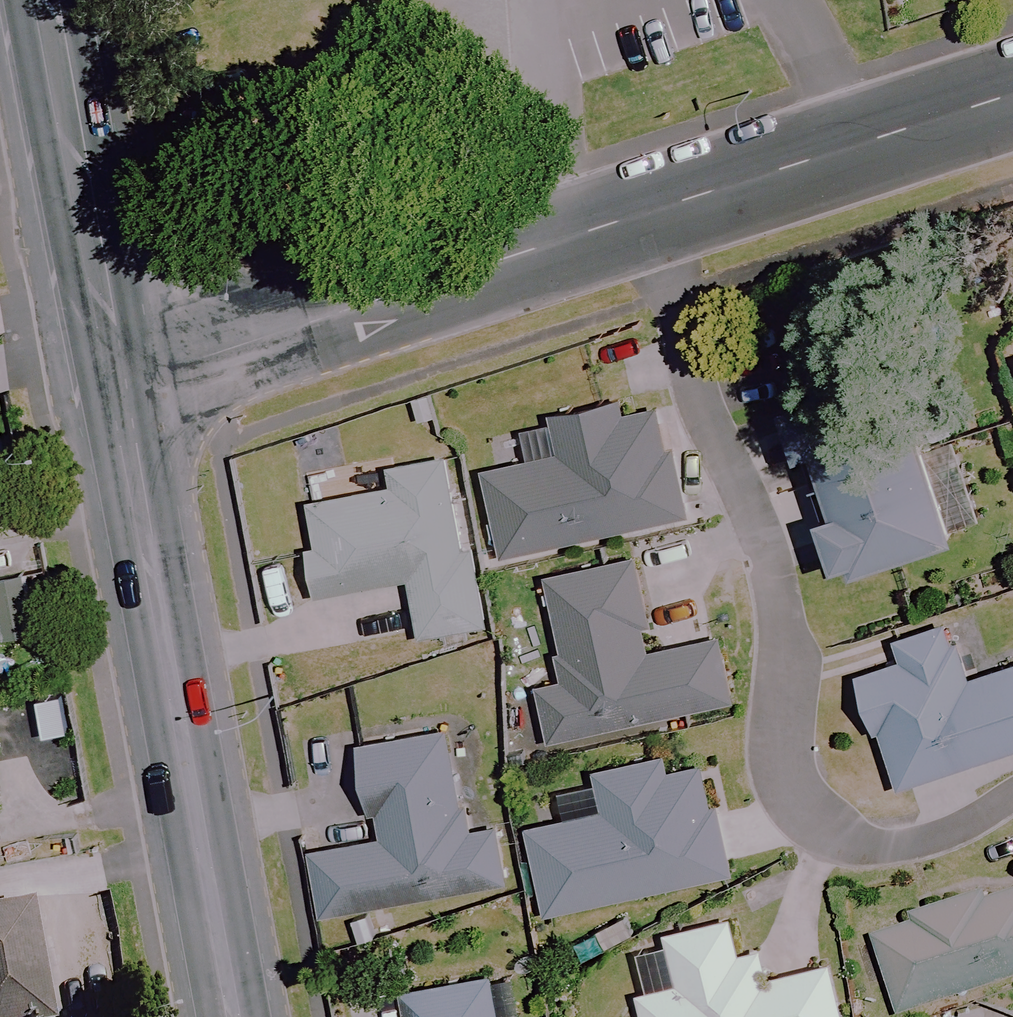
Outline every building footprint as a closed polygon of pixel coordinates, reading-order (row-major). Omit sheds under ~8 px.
[(623,411),(621,403),(548,420),(556,455),(482,472),(501,558),(683,517),(657,403),(623,411)] [(805,485),(840,581),(957,538),(955,531),(976,523),(943,434),(805,485)] [(461,549),(444,457),(391,468),(395,488),(306,505),(315,549),(306,551),(315,598),(407,580),(419,639),(484,626),(469,547),(461,549)] [(655,653),(634,557),(544,577),(566,683),(537,689),(548,743),(729,705),(715,640),(655,653)] [(943,624),(892,641),(899,662),(857,676),(896,791),(1012,751),(1012,667),(987,676),(971,629),(948,637),(943,624)] [(466,829),(448,729),(356,746),(374,840),(317,851),(329,917),(508,884),(497,824),(466,829)] [(661,777),(657,758),(599,771),(607,807),(523,826),(543,915),(728,874),(704,767),(661,777)] [(875,934),(899,1012),(1012,977),(1012,892),(875,934)] [(28,904),(0,908),(0,1016),(45,1016),(28,904)] [(728,917),(663,933),(676,985),(637,994),(643,1016),(639,1016),(840,1016),(827,964),(765,980),(758,951),(737,956),(728,917)] [(490,975),(398,993),(403,1016),(499,1016),(490,975)]
